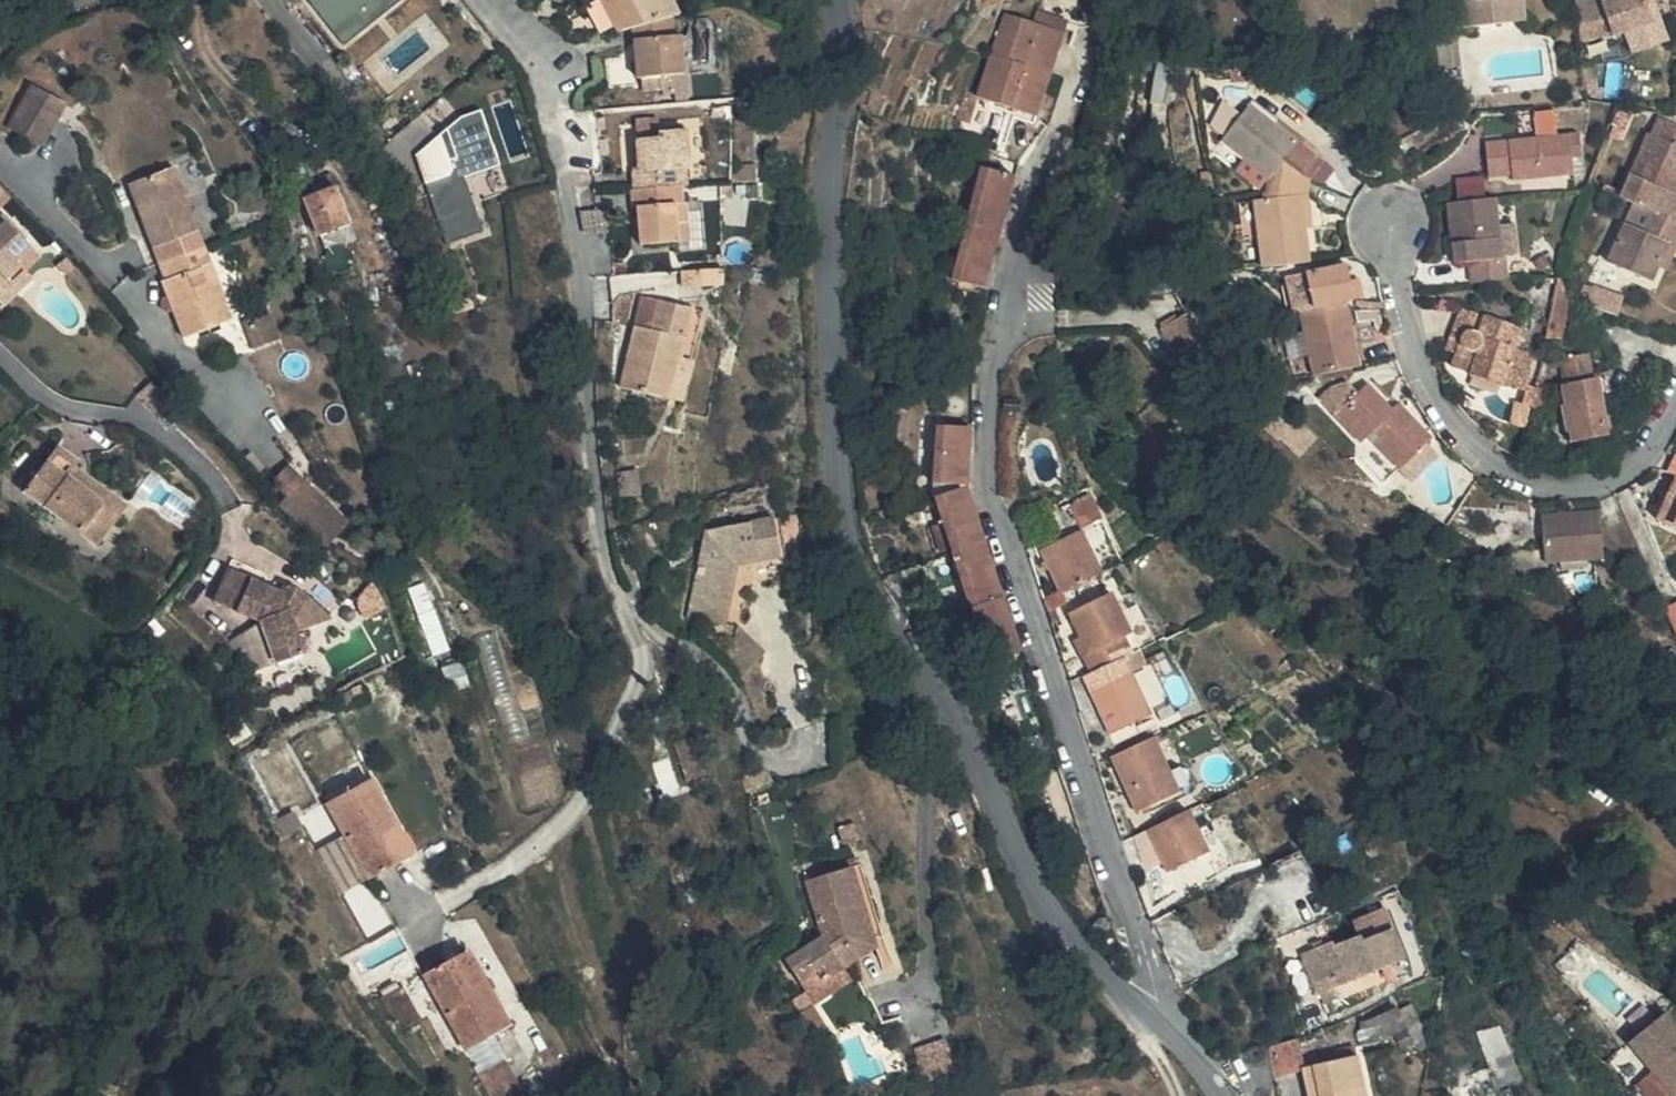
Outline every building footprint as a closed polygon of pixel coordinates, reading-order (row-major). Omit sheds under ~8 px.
[(347,41),(400,0),(315,0),(347,41)] [(1507,8),(1506,0),(1453,0),(1454,14),(1464,12),(1466,46),(1450,48),(1453,77),(1489,73),(1487,47),(1498,45),(1495,10),(1507,8)] [(1580,42),(1651,20),(1645,0),(1607,0),(1599,2),(1578,11),(1579,21),(1580,42)] [(983,9),(980,47),(1017,48),(1020,1),(983,9)] [(668,45),(644,2),(587,32),(597,49),(606,45),(611,54),(603,59),(610,74),(624,68),(657,50),(668,45)] [(606,45),(597,49),(603,59),(611,54),(606,45)] [(1009,150),(1017,48),(980,47),(953,45),(945,145),(1009,150)] [(660,70),(657,50),(624,68),(632,116),(681,108),(676,68),(660,70)] [(35,84),(13,126),(46,143),(69,101),(35,84)] [(504,165),(486,108),(465,115),(420,154),(449,243),(488,230),(470,176),(504,165)] [(1232,125),(1197,156),(1241,201),(1269,211),(1293,189),(1232,125)] [(696,166),(692,129),(663,132),(663,140),(637,142),(640,170),(630,171),(632,191),(689,185),(694,185),(692,166),(696,166)] [(1009,150),(945,145),(942,156),(1009,161),(1009,150)] [(1241,201),(1197,156),(1185,167),(1230,213),(1241,201)] [(1602,174),(1608,160),(1590,156),(1585,168),(1602,174)] [(1493,182),(1516,181),(1513,157),(1490,160),(1493,182)] [(174,160),(130,179),(155,240),(200,223),(174,160)] [(1631,164),(1624,178),(1664,194),(1672,179),(1639,165),(1631,164)] [(1526,179),(1532,218),(1532,224),(1544,222),(1538,178),(1526,179)] [(1624,178),(1615,199),(1622,203),(1613,223),(1606,220),(1596,243),(1611,250),(1675,277),(1675,250),(1665,244),(1646,237),(1651,225),(1657,211),(1666,212),(1672,200),(1664,194),(1624,178)] [(1532,218),(1526,179),(1516,181),(1493,182),(1464,185),(1465,199),(1441,201),(1445,221),(1470,218),(1470,224),(1532,218)] [(691,201),(689,185),(632,191),(634,211),(645,209),(645,213),(654,212),(655,226),(646,227),(648,244),(691,239),(689,220),(701,218),(699,200),(691,201)] [(1441,187),(1441,201),(1465,199),(1464,185),(1441,187)] [(315,210),(344,199),(340,187),(310,197),(315,210)] [(344,199),(315,210),(328,246),(358,236),(344,199)] [(1615,199),(1606,220),(1613,223),(1622,203),(1615,199)] [(1269,211),(1241,201),(1235,223),(1237,237),(1268,235),(1271,210),(1269,211)] [(980,238),(989,241),(1000,216),(963,203),(946,258),(972,263),(980,238)] [(1268,235),(1271,268),(1278,267),(1274,232),(1279,213),(1271,210),(1268,235)] [(645,213),(646,227),(655,226),(654,212),(645,213)] [(2,218),(0,220),(0,298),(15,285),(10,280),(22,270),(16,262),(30,250),(2,218)] [(704,238),(701,218),(689,220),(691,239),(704,238)] [(206,243),(200,223),(162,238),(170,257),(206,243)] [(1646,237),(1665,244),(1669,232),(1651,225),(1646,237)] [(1271,268),(1268,235),(1237,237),(1223,239),(1229,304),(1276,300),(1271,268)] [(982,266),(989,241),(980,238),(972,263),(982,266)] [(1471,240),(1426,246),(1432,304),(1447,303),(1450,326),(1485,323),(1482,300),(1476,299),(1474,269),(1471,240)] [(206,243),(170,257),(177,274),(164,279),(170,299),(176,313),(185,335),(234,320),(206,243)] [(42,264),(30,250),(16,262),(22,270),(28,277),(42,264)] [(1584,310),(1629,329),(1638,308),(1646,290),(1653,293),(1674,302),(1675,297),(1675,277),(1611,250),(1584,310)] [(970,267),(972,263),(946,258),(928,314),(961,328),(970,303),(959,300),(970,267)] [(728,283),(727,267),(685,271),(687,286),(728,283)] [(980,270),(970,267),(959,300),(970,303),(980,270)] [(1490,297),(1486,267),(1474,269),(1476,299),(1482,300),(1490,297)] [(22,270),(10,280),(15,285),(0,298),(0,299),(7,307),(35,284),(28,277),(22,270)] [(1645,310),(1653,293),(1646,290),(1638,308),(1645,310)] [(683,355),(698,306),(665,298),(658,321),(642,317),(623,386),(672,399),(683,355)] [(176,313),(170,299),(161,303),(166,317),(176,313)] [(1314,303),(1269,312),(1276,344),(1310,338),(1322,336),(1314,303)] [(271,314),(248,323),(257,344),(280,335),(271,314)] [(1276,344),(1263,348),(1277,414),(1324,404),(1310,338),(1276,344)] [(1468,363),(1473,346),(1453,338),(1435,386),(1449,389),(1453,376),(1468,363)] [(1518,363),(1473,346),(1468,363),(1453,376),(1449,389),(1445,403),(1469,411),(1494,422),(1524,426),(1528,389),(1510,381),(1518,363)] [(1562,356),(1564,379),(1597,375),(1595,352),(1562,356)] [(683,355),(672,399),(686,400),(696,358),(683,355)] [(1434,438),(1376,376),(1358,393),(1343,376),(1323,395),(1397,473),(1434,438)] [(1550,402),(1554,427),(1578,424),(1571,404),(1550,402)] [(972,451),(974,425),(937,424),(932,480),(958,481),(960,450),(972,451)] [(1301,428),(1290,437),(1305,455),(1308,453),(1326,473),(1339,462),(1347,471),(1357,480),(1347,488),(1369,514),(1405,484),(1378,455),(1371,461),(1363,452),(1339,425),(1329,433),(1320,424),(1301,428)] [(1578,424),(1554,427),(1561,486),(1595,481),(1589,425),(1578,424)] [(120,516),(64,475),(72,465),(77,458),(60,445),(28,488),(101,542),(120,516)] [(1369,446),(1363,452),(1371,461),(1378,455),(1369,446)] [(960,450),(958,481),(969,482),(972,451),(960,450)] [(302,478),(283,460),(265,478),(285,497),(302,478)] [(1339,462),(1326,473),(1334,482),(1347,471),(1339,462)] [(64,475),(120,516),(127,507),(72,465),(64,475)] [(644,491),(641,468),(621,471),(624,494),(644,491)] [(302,478),(285,497),(330,539),(350,520),(306,477),(302,478)] [(965,485),(952,488),(966,522),(975,520),(973,511),(965,485)] [(966,522),(952,488),(924,494),(945,555),(979,544),(975,520),(966,522)] [(1090,495),(1067,507),(1080,534),(1101,521),(1090,495)] [(1649,501),(1642,519),(1649,523),(1632,566),(1665,579),(1674,558),(1675,559),(1675,532),(1675,513),(1649,501)] [(1056,592),(1099,573),(1080,534),(1067,507),(1047,514),(1058,542),(1035,553),(1056,592)] [(783,557),(777,517),(706,527),(693,621),(732,627),(739,564),(783,557)] [(988,569),(979,544),(945,555),(963,611),(988,604),(976,573),(988,569)] [(280,598),(288,579),(234,554),(229,563),(253,574),(248,583),(280,598)] [(1574,554),(1509,559),(1512,609),(1576,604),(1574,554)] [(229,563),(216,599),(262,618),(233,640),(253,670),(309,653),(299,629),(294,618),(308,589),(288,579),(280,598),(248,583),(253,574),(229,563)] [(1001,599),(988,569),(976,573),(988,604),(1001,599)] [(294,618),(299,629),(335,616),(308,589),(294,618)] [(1135,651),(1108,596),(1065,617),(1080,644),(1085,657),(1079,660),(1086,673),(1122,657),(1135,651)] [(1001,599),(988,604),(998,634),(1009,631),(1001,599)] [(998,634),(988,604),(963,611),(981,669),(1017,657),(1009,631),(998,634)] [(530,733),(497,630),(477,637),(511,739),(530,733)] [(1085,657),(1080,644),(1073,648),(1079,660),(1085,657)] [(1135,651),(1122,657),(1130,672),(1145,665),(1138,650),(1135,651)] [(1082,675),(1110,736),(1150,717),(1130,672),(1122,657),(1086,673),(1082,675)] [(738,710),(757,698),(741,667),(733,671),(725,690),(738,710)] [(1151,738),(1106,760),(1134,815),(1176,793),(1165,767),(1151,738)] [(1165,767),(1176,793),(1180,800),(1194,792),(1179,760),(1165,767)] [(376,776),(331,800),(372,875),(416,851),(376,776)] [(1186,810),(1145,829),(1131,836),(1143,862),(1158,855),(1166,872),(1207,853),(1195,829),(1186,810)] [(1212,822),(1195,829),(1207,853),(1223,846),(1212,822)] [(851,864),(809,877),(829,938),(787,960),(805,993),(844,970),(878,952),(851,864)] [(511,1022),(471,948),(427,971),(468,1046),(511,1022)] [(1286,981),(1296,1017),(1314,1012),(1319,1022),(1391,1000),(1382,964),(1345,977),(1343,969),(1316,978),(1313,972),(1286,981)] [(844,970),(805,993),(787,1002),(795,1016),(852,985),(844,970)] [(1358,1023),(1366,1044),(1400,1031),(1407,1049),(1430,1040),(1414,1001),(1358,1023)] [(1314,1012),(1296,1017),(1300,1027),(1319,1022),(1314,1012)] [(1630,1041),(1674,1095),(1675,1095),(1675,1022),(1668,1013),(1630,1041)] [(1309,1069),(1303,1038),(1273,1048),(1277,1075),(1309,1069)] [(931,1071),(935,1082),(955,1076),(942,1042),(914,1051),(922,1074),(931,1071)] [(1309,1069),(1314,1095),(1374,1095),(1366,1057),(1309,1069)] [(922,1074),(915,1074),(919,1087),(935,1082),(931,1071),(922,1074)]
